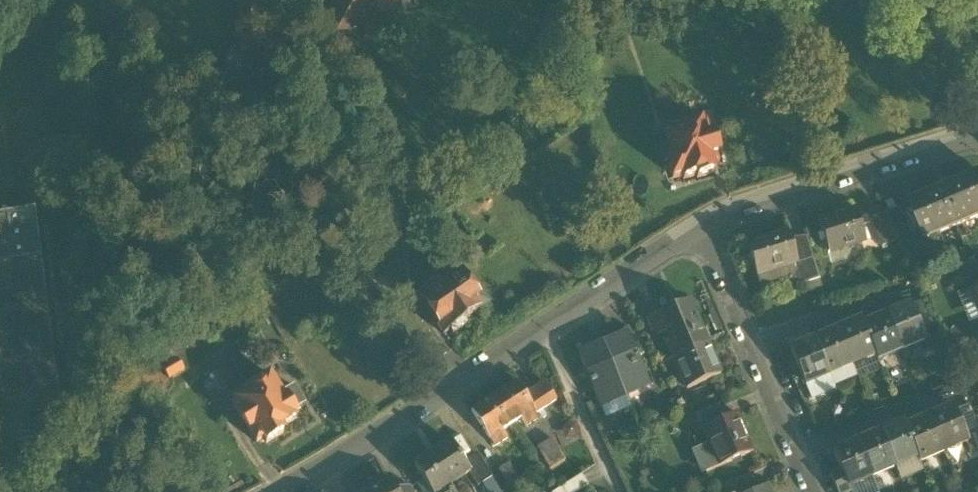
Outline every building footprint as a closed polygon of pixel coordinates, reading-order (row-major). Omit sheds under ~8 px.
[(399,0),(324,0),(325,2),(330,1),(332,12),(333,12),(338,35),(364,29),(366,36),(395,30),(394,28),(404,26),(399,0)] [(682,175),(683,178),(696,174),(697,177),(714,172),(711,165),(720,162),(717,154),(718,154),(712,135),(711,135),(707,121),(701,122),(700,121),(682,127),(683,131),(665,136),(668,145),(657,148),(661,162),(667,160),(673,178),(682,175)] [(924,237),(977,214),(977,173),(909,202),(924,237)] [(819,222),(828,252),(865,240),(856,211),(819,222)] [(869,219),(881,247),(901,239),(889,211),(869,219)] [(3,417),(15,416),(61,410),(35,215),(0,220),(0,399),(3,417)] [(748,245),(757,275),(797,262),(798,262),(793,247),(789,232),(748,245)] [(800,273),(804,284),(820,278),(809,242),(793,247),(798,262),(797,262),(800,273)] [(959,278),(977,272),(977,264),(976,259),(955,266),(959,278)] [(800,273),(797,262),(757,275),(761,286),(800,273)] [(343,283),(350,294),(364,285),(358,274),(343,283)] [(417,295),(443,334),(450,329),(452,334),(466,324),(464,320),(478,310),(489,303),(480,290),(474,293),(461,274),(456,278),(455,276),(446,283),(442,278),(417,295)] [(977,318),(977,292),(975,285),(957,292),(969,322),(977,318)] [(672,329),(682,353),(708,343),(690,300),(650,317),(657,336),(672,329)] [(924,300),(911,305),(921,328),(934,322),(924,300)] [(911,305),(888,315),(902,349),(925,339),(921,328),(911,305)] [(879,359),(902,349),(888,315),(864,325),(876,353),(879,359)] [(853,363),(876,353),(864,325),(863,320),(839,330),(853,363)] [(830,373),(853,363),(839,330),(816,340),(830,373)] [(630,333),(605,343),(626,394),(651,384),(630,333)] [(806,383),(830,373),(816,340),(792,350),(806,383)] [(601,405),(626,394),(605,343),(579,354),(601,405)] [(720,373),(708,343),(682,353),(675,357),(688,387),(720,373)] [(853,363),(858,375),(860,379),(883,369),(879,359),(876,353),(853,363)] [(155,361),(162,372),(172,366),(165,355),(155,361)] [(176,363),(172,366),(162,372),(169,383),(183,375),(176,363)] [(830,373),(835,385),(858,375),(853,363),(830,373)] [(835,385),(830,373),(806,383),(812,398),(836,388),(835,385)] [(262,439),(265,444),(282,433),(280,429),(295,420),(293,418),(296,416),(292,411),(304,404),(294,387),(279,396),(267,378),(241,394),(242,397),(231,404),(240,418),(239,418),(247,432),(249,432),(256,443),(262,439)] [(517,380),(495,395),(513,423),(522,417),(526,425),(539,417),(536,412),(557,399),(545,381),(526,394),(517,380)] [(504,429),(513,423),(495,395),(472,409),(490,437),(491,437),(496,445),(508,437),(504,429)] [(955,409),(965,432),(977,427),(977,422),(970,402),(955,409)] [(954,405),(930,416),(944,451),(968,441),(965,432),(955,409),(954,405)] [(696,415),(702,428),(705,427),(724,419),(718,406),(696,415)] [(697,448),(706,470),(753,451),(738,413),(724,419),(705,427),(711,442),(697,448)] [(930,416),(906,425),(919,456),(921,461),(944,451),(930,416)] [(905,421),(882,431),(896,465),(919,456),(906,425),(905,421)] [(882,431),(858,441),(873,475),(896,465),(882,431)] [(536,447),(551,467),(566,456),(551,436),(536,447)] [(850,485),(873,475),(858,441),(835,451),(843,468),(850,485)] [(431,491),(434,491),(449,483),(450,484),(452,483),(470,471),(464,461),(451,442),(414,465),(431,491)] [(470,471),(478,485),(482,482),(493,476),(478,452),(464,461),(470,471)] [(919,456),(896,465),(902,479),(925,469),(921,461),(919,456)] [(501,467),(512,484),(522,477),(512,460),(501,467)] [(896,467),(874,475),(878,485),(899,477),(896,467)] [(839,491),(847,491),(852,490),(850,485),(843,468),(831,473),(839,491)] [(758,487),(751,470),(727,479),(725,485),(732,491),(747,491),(758,487)] [(588,482),(582,473),(552,491),(572,491),(588,482)] [(873,475),(850,485),(852,490),(853,491),(880,491),(873,475)] [(482,482),(488,491),(503,491),(493,476),(482,482)] [(388,477),(360,491),(396,491),(388,477)] [(452,483),(450,484),(449,483),(434,491),(458,491),(452,483)] [(747,491),(771,491),(767,483),(758,487),(747,491)]
